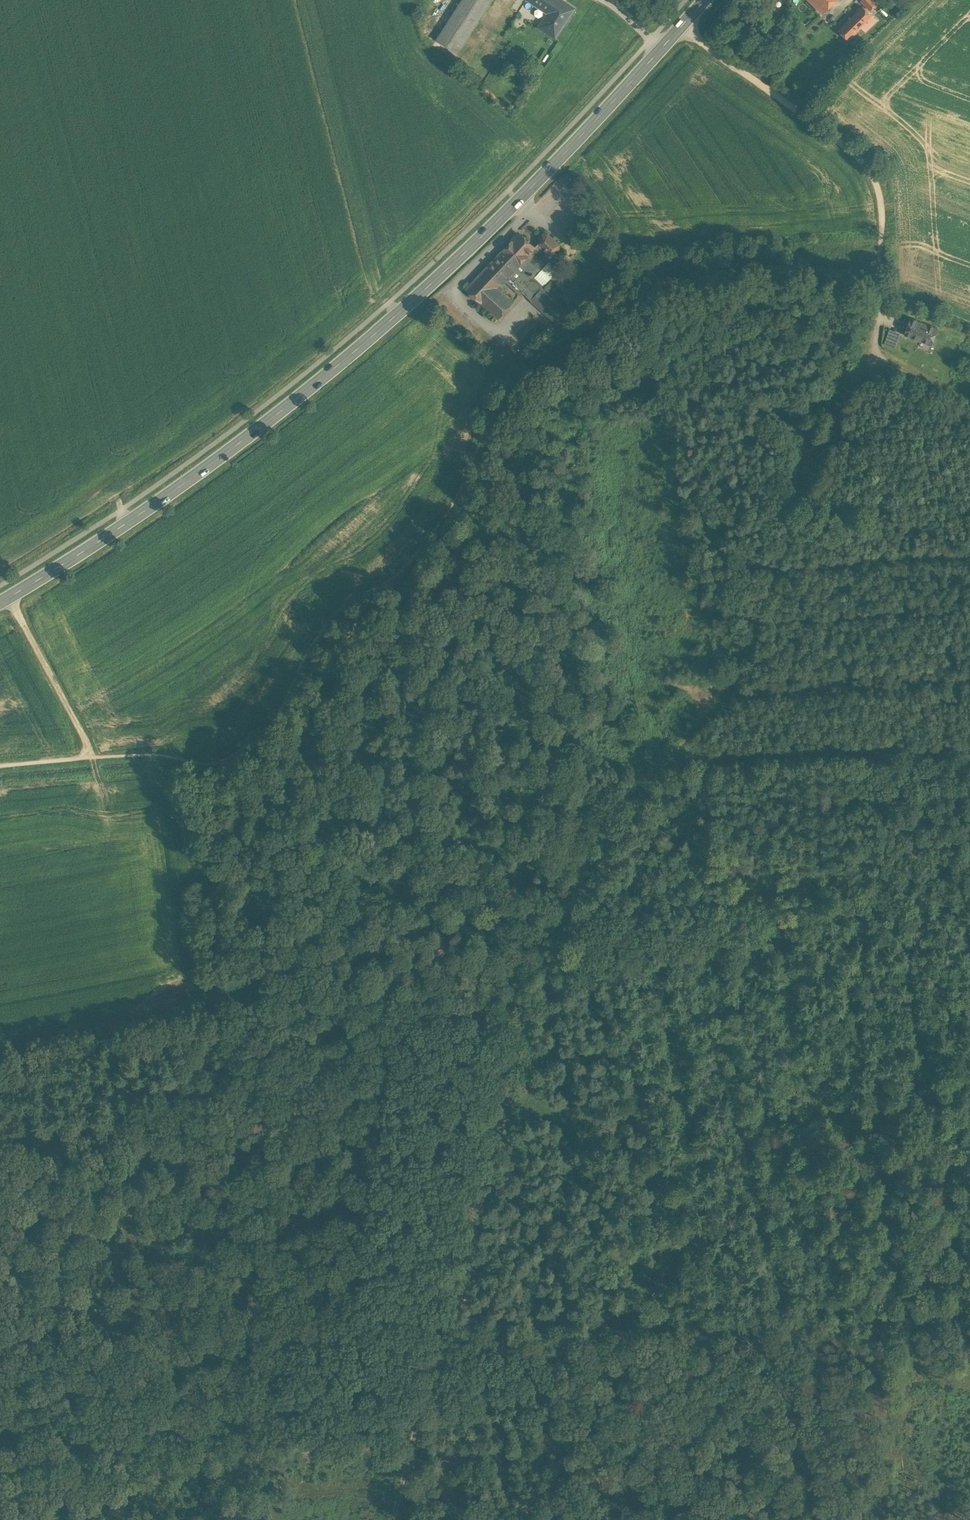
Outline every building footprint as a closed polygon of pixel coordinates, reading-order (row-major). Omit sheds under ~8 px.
[(437,39),(458,53),(492,0),(462,0),(437,39)] [(564,0),(529,0),(548,13),(539,26),(555,38),(575,8),(564,0)] [(823,13),(836,0),(810,0),(823,13)] [(863,6),(840,29),(849,39),(872,16),(863,6)] [(774,10),(761,23),(769,31),(782,17),(774,10)] [(499,284),(505,277),(520,291),(524,286),(526,287),(523,291),(568,333),(579,321),(557,301),(561,297),(551,287),(547,291),(543,287),(544,285),(533,275),(534,273),(533,273),(551,253),(556,253),(560,249),(560,244),(548,233),(543,233),(539,238),(539,242),(532,250),(528,246),(530,244),(518,233),(512,240),(504,249),(466,289),(481,302),(499,319),(515,302),(503,291),(505,289),(499,284)] [(939,322),(916,313),(910,326),(934,336),(939,322)] [(882,343),(894,346),(898,330),(886,327),(882,343)] [(933,356),(931,365),(946,369),(949,358),(937,354),(936,357),(933,356)]
